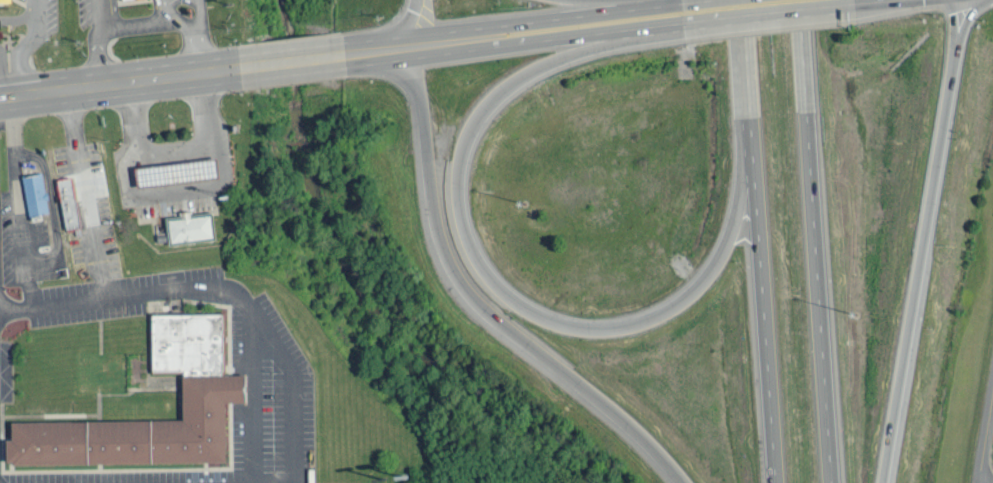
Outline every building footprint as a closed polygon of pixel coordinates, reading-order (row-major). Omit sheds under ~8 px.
[(130,169),(133,190),(215,180),(212,159),(130,169)] [(21,177),(29,217),(47,213),(40,175),(21,177)] [(57,181),(65,231),(80,229),(72,178),(57,181)] [(164,219),(168,247),(214,241),(210,213),(188,216),(188,212),(178,214),(178,217),(164,219)] [(10,425),(10,443),(5,443),(5,469),(228,466),(227,408),(246,408),(247,375),(225,375),(223,314),(151,314),(152,374),(182,374),(182,425),(10,425)]
